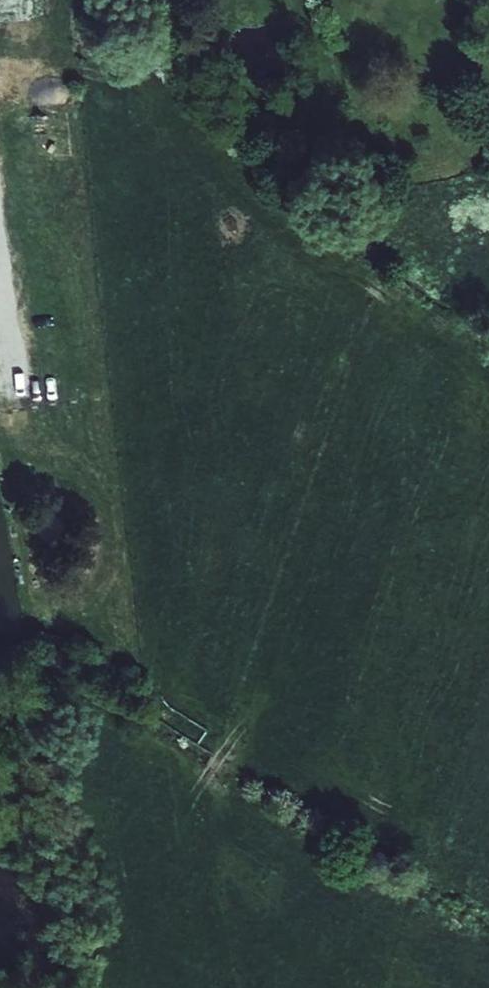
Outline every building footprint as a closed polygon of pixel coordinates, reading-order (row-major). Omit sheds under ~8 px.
[(38,522),(39,537),(53,544),(65,536),(64,521),(50,514),(38,522)]
